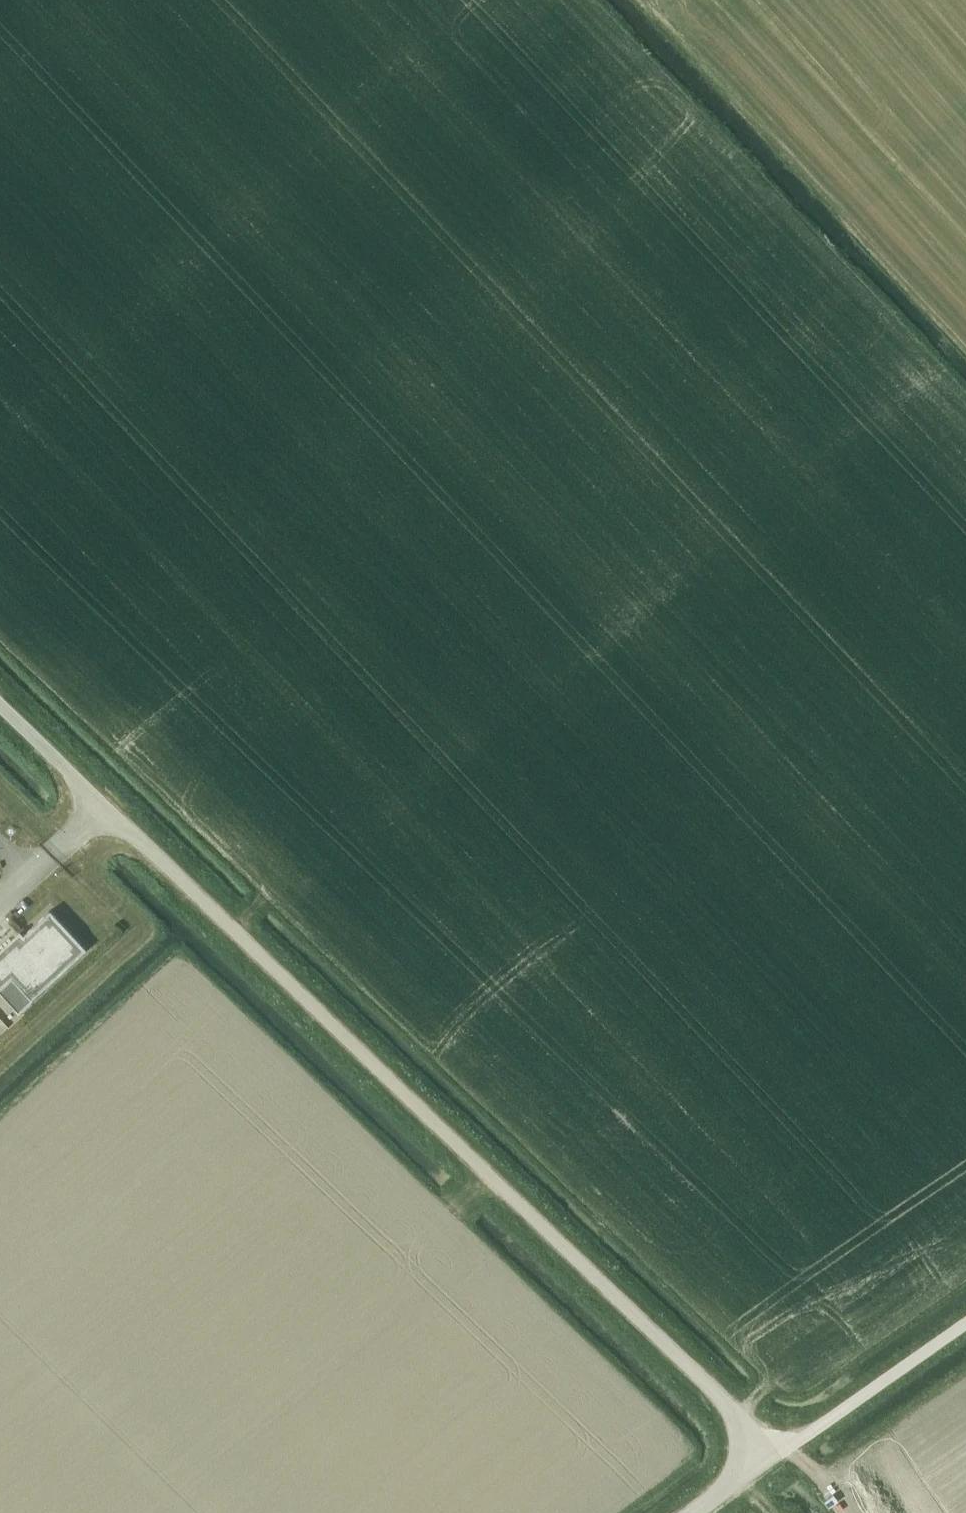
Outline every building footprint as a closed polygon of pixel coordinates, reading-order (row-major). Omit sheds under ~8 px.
[(18,1012),(31,1000),(31,999),(86,949),(50,910),(22,935),(24,937),(0,958),(0,992),(18,1012)]
